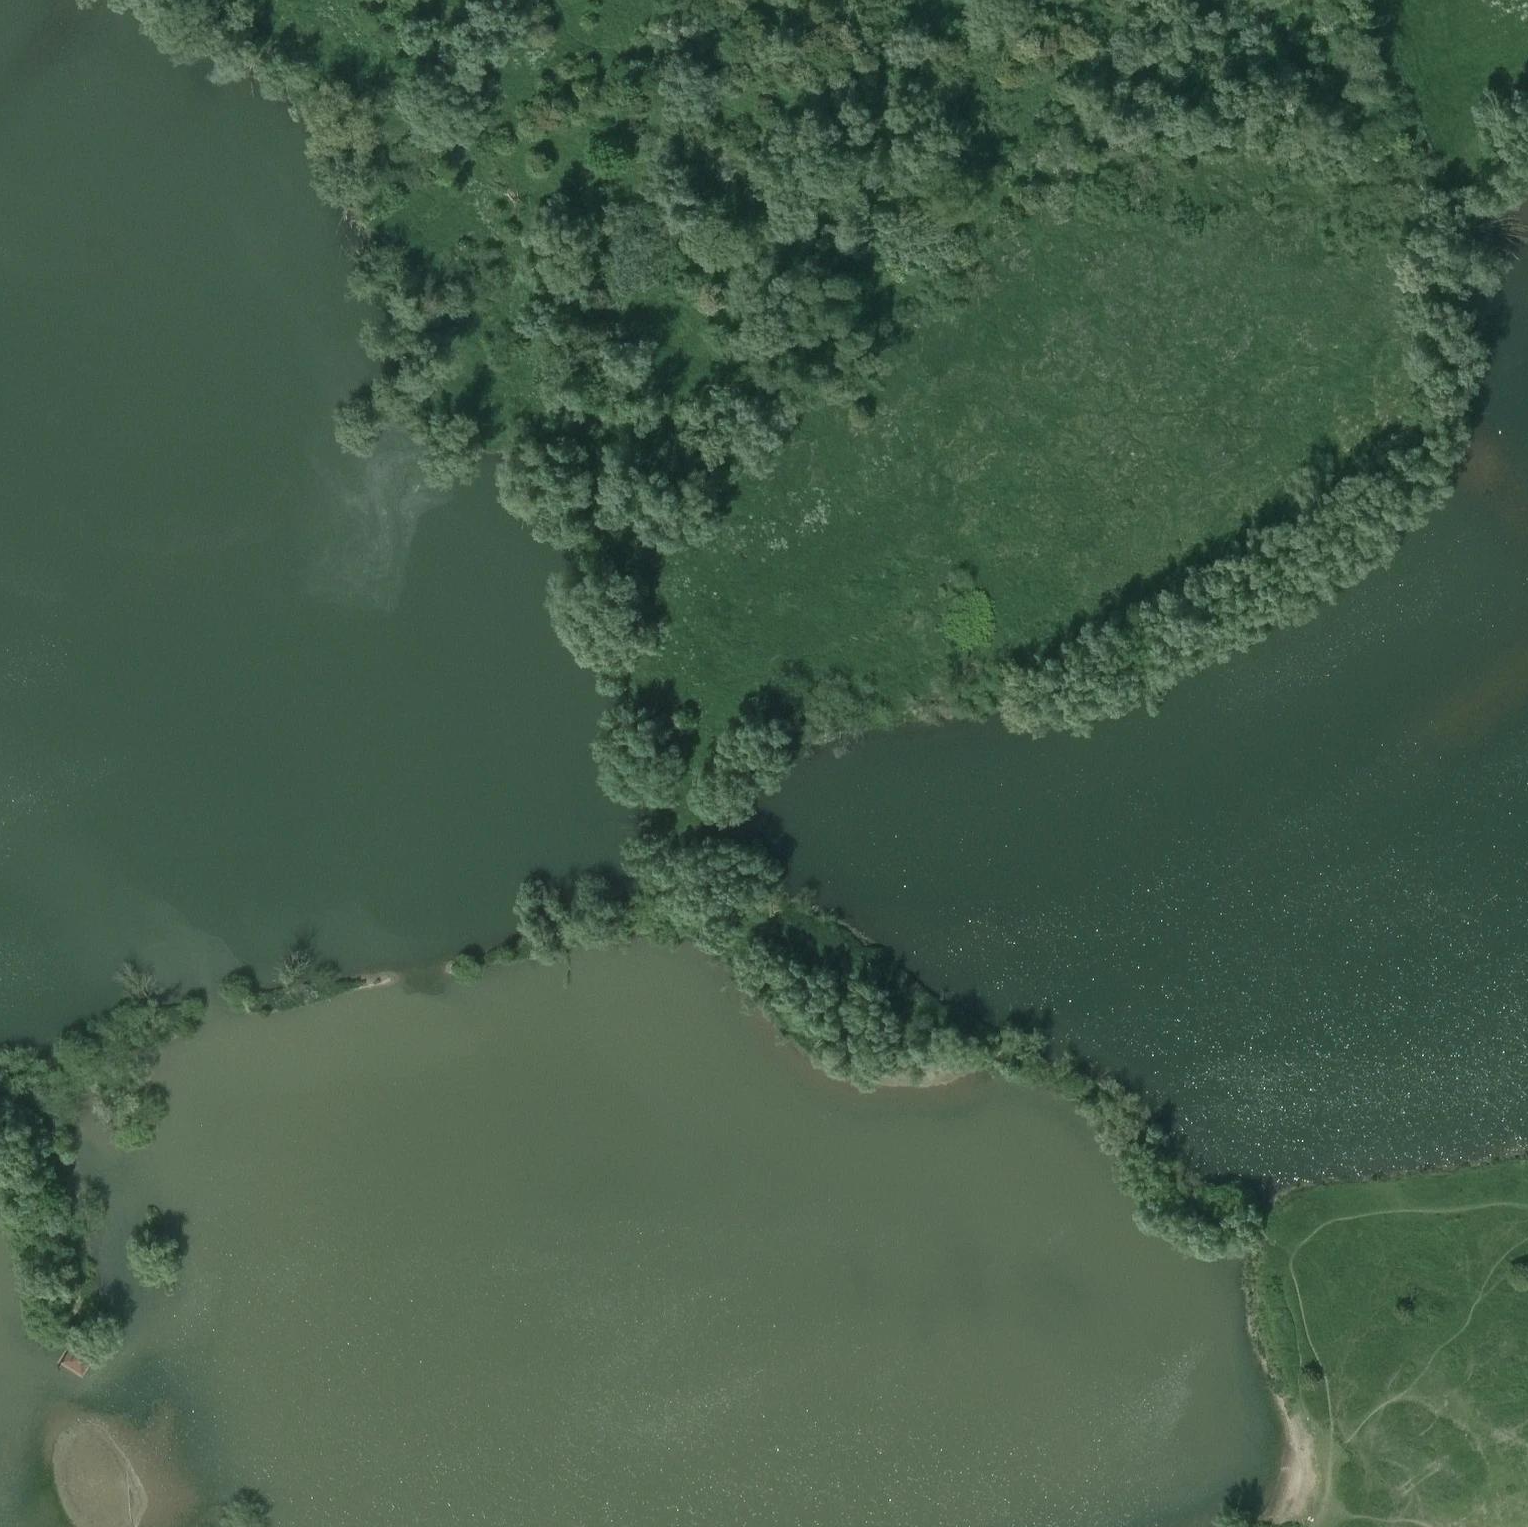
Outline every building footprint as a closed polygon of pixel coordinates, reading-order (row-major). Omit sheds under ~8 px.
[(81,1377),(95,1355),(74,1342),(60,1364),(81,1377)]
